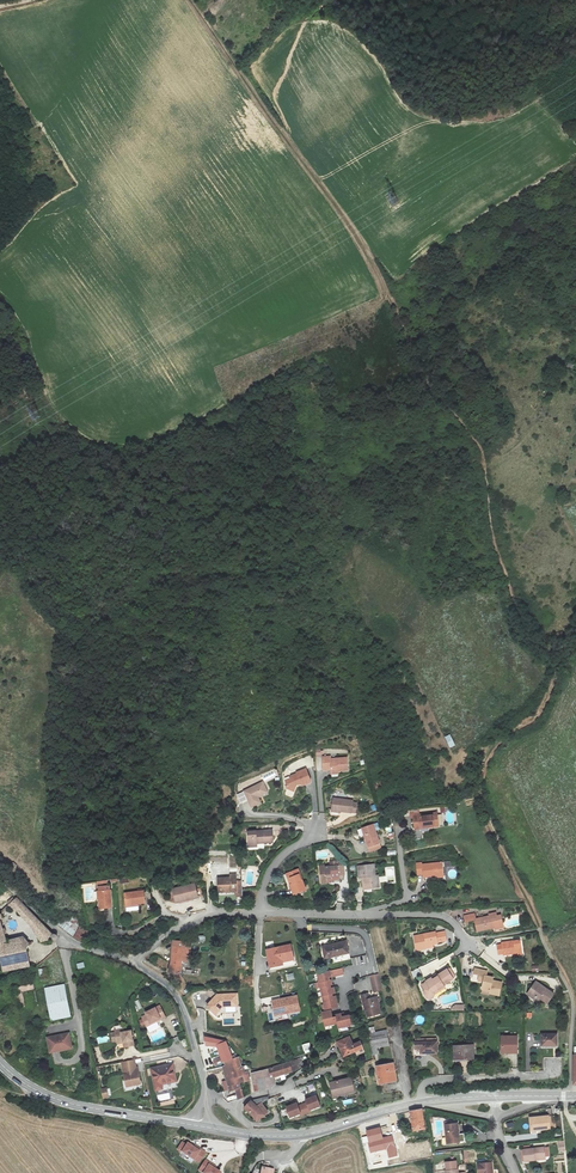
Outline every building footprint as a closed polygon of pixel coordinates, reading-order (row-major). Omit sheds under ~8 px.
[(449,748),(455,746),(451,735),(445,736),(449,748)] [(325,770),(331,769),(339,768),(339,771),(349,769),(347,757),(331,759),(330,755),(323,756),(325,770)] [(311,780),(306,768),(297,773),(297,774),(292,776),(290,779),(285,780),(287,784),(286,787),(294,791),(297,784),(301,783),(301,784),(303,785),(311,781),(311,780)] [(262,782),(237,793),(240,801),(247,798),(251,806),(260,802),(258,796),(267,792),(262,782)] [(333,799),(332,811),(352,813),(357,813),(358,803),(353,802),(353,801),(333,799)] [(413,830),(418,829),(418,827),(428,826),(428,828),(438,827),(437,813),(412,815),(413,830)] [(373,824),(361,828),(371,852),(382,848),(373,824)] [(255,846),(255,844),(264,843),(264,839),(273,838),(272,830),(247,831),(248,847),(255,846)] [(326,880),(340,878),(340,876),(344,875),(342,865),(339,861),(330,862),(330,866),(325,867),(325,865),(318,866),(321,884),(327,883),(326,880)] [(362,877),(365,891),(372,890),(372,887),(380,886),(378,874),(376,874),(374,863),(358,865),(360,877),(362,877)] [(423,877),(444,876),(443,863),(422,864),(422,863),(416,863),(417,874),(422,874),(423,877)] [(297,869),(287,874),(292,884),(290,885),(294,895),(306,890),(297,869)] [(218,876),(219,891),(231,891),(231,897),(242,896),(242,879),(236,879),(236,873),(231,873),(231,877),(226,877),(226,876),(218,876)] [(172,889),(175,902),(198,896),(194,883),(172,889)] [(97,892),(99,910),(112,908),(110,890),(97,892)] [(124,893),(126,911),(139,910),(138,904),(145,903),(144,891),(124,893)] [(52,936),(16,898),(10,903),(9,904),(16,911),(18,910),(32,927),(42,941),(51,941),(53,942),(55,941),(56,940),(56,939),(56,937),(55,936),(53,935),(52,936)] [(55,921),(73,936),(80,926),(81,923),(66,909),(55,921)] [(498,913),(493,914),(493,916),(491,917),(477,920),(476,914),(465,917),(467,922),(476,920),(479,932),(498,928),(497,923),(500,922),(498,913)] [(2,947),(9,945),(0,920),(0,947),(2,947)] [(88,931),(80,926),(73,936),(82,941),(88,931)] [(433,946),(433,944),(437,943),(437,942),(447,940),(445,931),(436,933),(435,931),(414,936),(416,950),(433,946)] [(9,945),(2,947),(4,957),(28,953),(29,946),(25,940),(9,945)] [(504,955),(514,953),(522,952),(521,940),(502,943),(502,944),(497,945),(498,954),(503,953),(504,955)] [(172,959),(183,960),(183,958),(187,958),(188,942),(174,941),(172,959)] [(346,941),(321,948),(325,959),(349,953),(346,941)] [(270,968),(283,965),(282,962),(294,960),(291,945),(266,950),(270,968)] [(30,968),(28,953),(4,957),(8,972),(30,968)] [(182,972),(183,960),(172,959),(171,971),(182,972)] [(342,968),(330,971),(332,977),(337,976),(344,974),(342,968)] [(500,995),(502,982),(493,980),(493,977),(487,976),(487,971),(475,968),(474,973),(480,975),(479,981),(484,981),(482,989),(490,991),(490,993),(500,995)] [(330,971),(318,974),(320,983),(330,981),(329,977),(332,977),(330,971)] [(446,974),(444,971),(434,977),(435,978),(430,981),(428,979),(422,983),(429,994),(435,990),(436,991),(442,988),(441,986),(450,980),(453,978),(449,973),(446,974)] [(177,983),(178,985),(184,979),(177,972),(171,977),(177,983)] [(379,973),(370,975),(373,987),(382,984),(379,973)] [(320,983),(316,984),(318,989),(322,988),(324,997),(333,994),(336,993),(335,988),(332,989),(331,986),(333,985),(332,980),(330,981),(320,983)] [(536,981),(527,993),(537,1000),(539,997),(548,1003),(554,994),(536,981)] [(18,992),(35,990),(34,984),(17,986),(18,992)] [(45,988),(51,1020),(71,1016),(65,984),(45,988)] [(217,994),(208,1006),(217,1014),(224,1006),(239,1006),(238,993),(217,994)] [(333,994),(324,997),(326,1005),(324,1006),(325,1011),(340,1007),(337,996),(334,997),(333,994)] [(367,994),(361,995),(363,1001),(365,1001),(367,1010),(365,1010),(367,1018),(380,1014),(379,1008),(377,999),(369,1001),(367,994)] [(300,1012),(297,997),(272,1001),(275,1017),(300,1012)] [(160,1018),(161,1019),(165,1017),(160,1005),(145,1012),(147,1014),(141,1017),(145,1024),(150,1022),(160,1018)] [(330,1011),(321,1013),(324,1027),(337,1023),(335,1017),(332,1018),(330,1011)] [(334,1015),(335,1017),(337,1023),(338,1028),(351,1025),(348,1015),(341,1017),(340,1014),(334,1015)] [(146,1027),(161,1019),(160,1018),(150,1022),(145,1024),(146,1027)] [(123,1029),(115,1031),(118,1048),(134,1045),(131,1031),(124,1032),(123,1029)] [(371,1050),(388,1046),(385,1031),(367,1035),(371,1050)] [(47,1037),(50,1051),(71,1047),(69,1033),(47,1037)] [(541,1033),(541,1045),(556,1045),(556,1033),(541,1033)] [(215,1066),(224,1062),(232,1059),(226,1042),(204,1037),(206,1045),(217,1046),(220,1057),(213,1060),(215,1066)] [(360,1042),(352,1045),(349,1037),(337,1042),(343,1057),(355,1051),(363,1048),(360,1042)] [(500,1037),(500,1054),(516,1054),(516,1037),(500,1037)] [(434,1040),(414,1040),(415,1055),(437,1055),(437,1043),(434,1043),(434,1040)] [(475,1040),(453,1040),(453,1044),(454,1059),(473,1059),(473,1044),(475,1044),(475,1040)] [(305,1053),(313,1051),(309,1042),(302,1044),(305,1053)] [(228,1086),(240,1083),(244,1082),(242,1076),(239,1077),(236,1068),(242,1066),(239,1057),(232,1059),(224,1062),(225,1066),(222,1067),(227,1080),(228,1086)] [(274,1077),(274,1079),(296,1072),(295,1070),(300,1069),(299,1068),(304,1066),(301,1058),(275,1067),(265,1070),(267,1076),(267,1078),(274,1077)] [(134,1060),(124,1062),(125,1067),(123,1068),(125,1081),(129,1081),(130,1086),(140,1085),(138,1073),(136,1073),(135,1070),(136,1070),(134,1060)] [(377,1066),(380,1085),(397,1081),(393,1063),(377,1066)] [(173,1064),(163,1066),(163,1068),(157,1069),(157,1067),(150,1068),(155,1090),(163,1088),(162,1084),(176,1081),(173,1064)] [(243,1066),(242,1066),(236,1068),(239,1077),(242,1076),(244,1082),(250,1080),(248,1071),(245,1072),(243,1066)] [(262,1078),(267,1076),(265,1070),(250,1074),(253,1085),(259,1084),(264,1082),(262,1078)] [(264,1082),(267,1089),(271,1088),(276,1085),(274,1079),(274,1077),(267,1078),(267,1076),(262,1078),(264,1082)] [(330,1083),(334,1098),(356,1092),(352,1078),(330,1083)] [(264,1082),(259,1084),(262,1091),(267,1089),(264,1082)] [(240,1083),(228,1086),(229,1089),(230,1091),(235,1090),(238,1099),(243,1097),(240,1083)] [(306,1098),(306,1100),(307,1103),(303,1105),(306,1114),(311,1112),(310,1110),(320,1106),(317,1096),(311,1098),(311,1097),(306,1098)] [(249,1112),(256,1121),(268,1112),(261,1103),(256,1106),(251,1100),(244,1107),(249,1112)] [(291,1104),(292,1105),(286,1107),(290,1117),(300,1114),(301,1116),(306,1114),(303,1105),(298,1106),(297,1103),(296,1102),(291,1104)] [(422,1108),(410,1111),(414,1131),(426,1129),(422,1108)] [(530,1117),(532,1132),(541,1131),(541,1130),(546,1129),(546,1128),(550,1128),(549,1115),(530,1117)] [(446,1124),(448,1144),(460,1143),(458,1123),(446,1124)] [(371,1152),(387,1148),(389,1157),(397,1155),(392,1136),(383,1138),(380,1127),(366,1131),(367,1137),(362,1138),(363,1143),(368,1142),(371,1152)] [(178,1148),(199,1163),(206,1152),(195,1144),(194,1145),(188,1141),(186,1143),(183,1141),(178,1148)] [(524,1162),(535,1161),(535,1157),(546,1156),(545,1147),(523,1149),(524,1162)] [(377,1156),(368,1158),(370,1169),(379,1168),(377,1156)] [(198,1170),(203,1172),(222,1172),(223,1172),(216,1167),(217,1166),(206,1159),(198,1170)] [(445,1162),(446,1170),(456,1169),(455,1161),(445,1162)] [(478,1172),(493,1172),(492,1163),(477,1165),(478,1172)]
